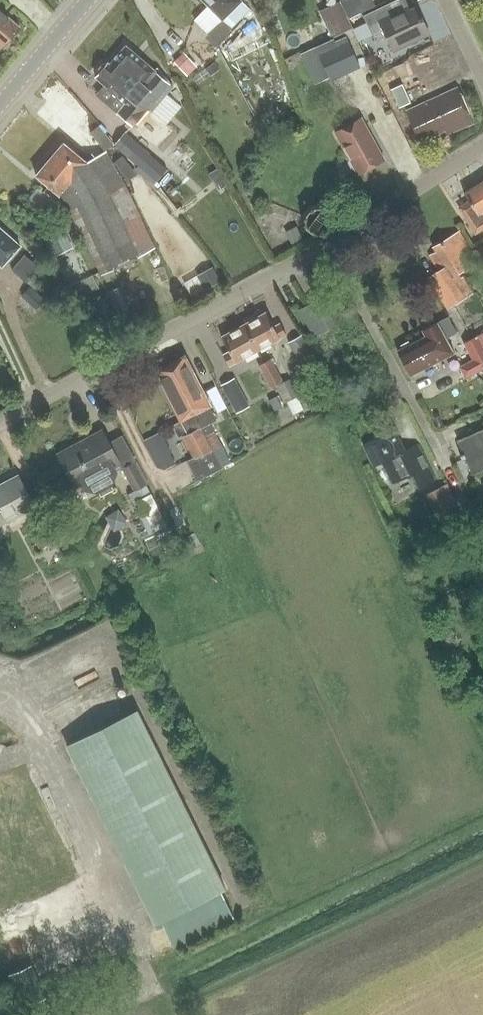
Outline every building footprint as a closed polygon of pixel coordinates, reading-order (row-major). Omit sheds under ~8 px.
[(209,4),(222,18),(240,0),(205,0),(209,4)] [(374,6),(372,0),(340,0),(339,1),(347,19),(374,6)] [(332,38),(351,28),(339,3),(320,12),(332,38)] [(209,4),(193,19),(207,33),(222,18),(209,4)] [(384,6),(363,16),(375,41),(385,36),(393,52),(429,35),(416,8),(409,11),(390,20),(384,6)] [(2,47),(19,26),(0,10),(0,45),(2,47)] [(257,12),(241,28),(254,41),(270,25),(257,12)] [(331,39),(313,48),(317,56),(328,79),(358,64),(344,36),(332,41),(331,39)] [(95,70),(95,74),(106,84),(126,101),(117,111),(132,124),(146,107),(159,93),(162,96),(170,86),(171,84),(157,67),(155,69),(125,44),(109,63),(108,61),(102,62),(95,70)] [(183,53),(174,61),(187,75),(196,67),(183,53)] [(411,60),(400,66),(406,78),(418,72),(411,60)] [(214,63),(206,69),(211,75),(219,69),(214,63)] [(410,103),(402,86),(391,90),(399,108),(410,103)] [(446,134),(472,122),(456,88),(405,111),(419,142),(444,131),(446,134)] [(357,174),(383,159),(361,119),(335,134),(349,160),(348,163),(352,170),(356,171),(357,174)] [(63,141),(35,174),(59,194),(60,191),(102,273),(103,273),(107,270),(113,268),(154,247),(105,150),(86,160),(63,141)] [(138,143),(126,156),(139,167),(150,153),(138,143)] [(139,167),(136,169),(154,184),(168,168),(150,153),(139,167)] [(217,168),(208,174),(213,182),(222,176),(217,168)] [(458,208),(474,233),(482,227),(482,180),(463,192),(468,201),(458,208)] [(325,234),(328,233),(330,232),(331,230),(333,229),(334,227),(334,226),(335,224),(335,222),(336,219),(336,217),(335,215),(334,213),(334,212),(333,211),(332,209),(330,207),(329,206),(326,205),(324,204),(322,203),(320,203),(318,203),(316,204),(314,204),(312,205),(310,206),(309,207),(307,209),(306,210),(304,212),(304,214),(303,216),(303,218),(302,220),(303,223),(303,225),(304,227),(306,230),(308,232),(309,233),(311,234),(313,235),(315,235),(317,236),(319,236),(321,236),(323,235),(325,234)] [(20,244),(0,227),(0,263),(2,265),(20,244)] [(298,229),(286,235),(290,244),(303,238),(298,229)] [(430,256),(439,271),(428,278),(447,309),(471,294),(458,272),(476,261),(458,232),(434,247),(437,252),(430,256)] [(37,264),(25,254),(12,270),(29,284),(41,270),(37,264)] [(213,267),(197,276),(205,290),(221,281),(213,267)] [(119,286),(108,292),(118,313),(128,307),(119,286)] [(30,287),(21,296),(35,310),(44,300),(30,287)] [(299,310),(314,338),(337,325),(322,298),(299,310)] [(229,365),(286,333),(280,323),(274,326),(266,311),(221,336),(229,351),(223,355),(229,365)] [(411,374),(454,351),(447,337),(458,332),(449,316),(424,329),(429,339),(400,354),(411,374)] [(465,342),(473,358),(460,365),(467,379),(482,370),(482,332),(465,342)] [(315,359),(301,334),(288,342),(301,366),(315,359)] [(169,363),(202,426),(205,431),(211,428),(208,423),(216,419),(209,406),(210,405),(185,355),(169,363)] [(272,387),(282,381),(271,359),(260,365),(272,387)] [(200,427),(202,426),(169,363),(154,370),(180,420),(172,425),(178,436),(181,434),(193,457),(211,448),(205,436),(200,427)] [(250,405),(235,377),(221,385),(236,413),(250,405)] [(290,379),(278,385),(286,402),(298,396),(290,379)] [(276,396),(269,400),(275,411),(282,407),(276,396)] [(75,488),(81,484),(84,490),(98,492),(112,485),(118,471),(115,466),(121,463),(102,427),(56,452),(75,488)] [(392,483),(410,474),(418,489),(435,481),(418,444),(405,451),(395,429),(364,444),(374,465),(382,462),(392,483)] [(214,431),(205,436),(211,448),(212,450),(222,445),(214,431)] [(459,441),(465,456),(473,473),(482,469),(482,431),(459,441)] [(169,449),(153,457),(158,468),(164,470),(176,463),(169,449)] [(152,499),(135,464),(121,470),(133,494),(130,496),(135,507),(152,499)] [(35,506),(18,473),(0,483),(0,525),(35,506)] [(445,485),(424,497),(435,518),(440,515),(442,520),(459,512),(445,485)] [(53,540),(63,535),(47,504),(37,509),(47,529),(53,540)] [(47,529),(33,537),(39,548),(53,540),(47,529)] [(137,710),(65,746),(154,924),(162,920),(174,946),(234,916),(221,891),(225,889),(137,710)] [(31,965),(9,975),(23,1007),(46,997),(44,994),(31,965)]
